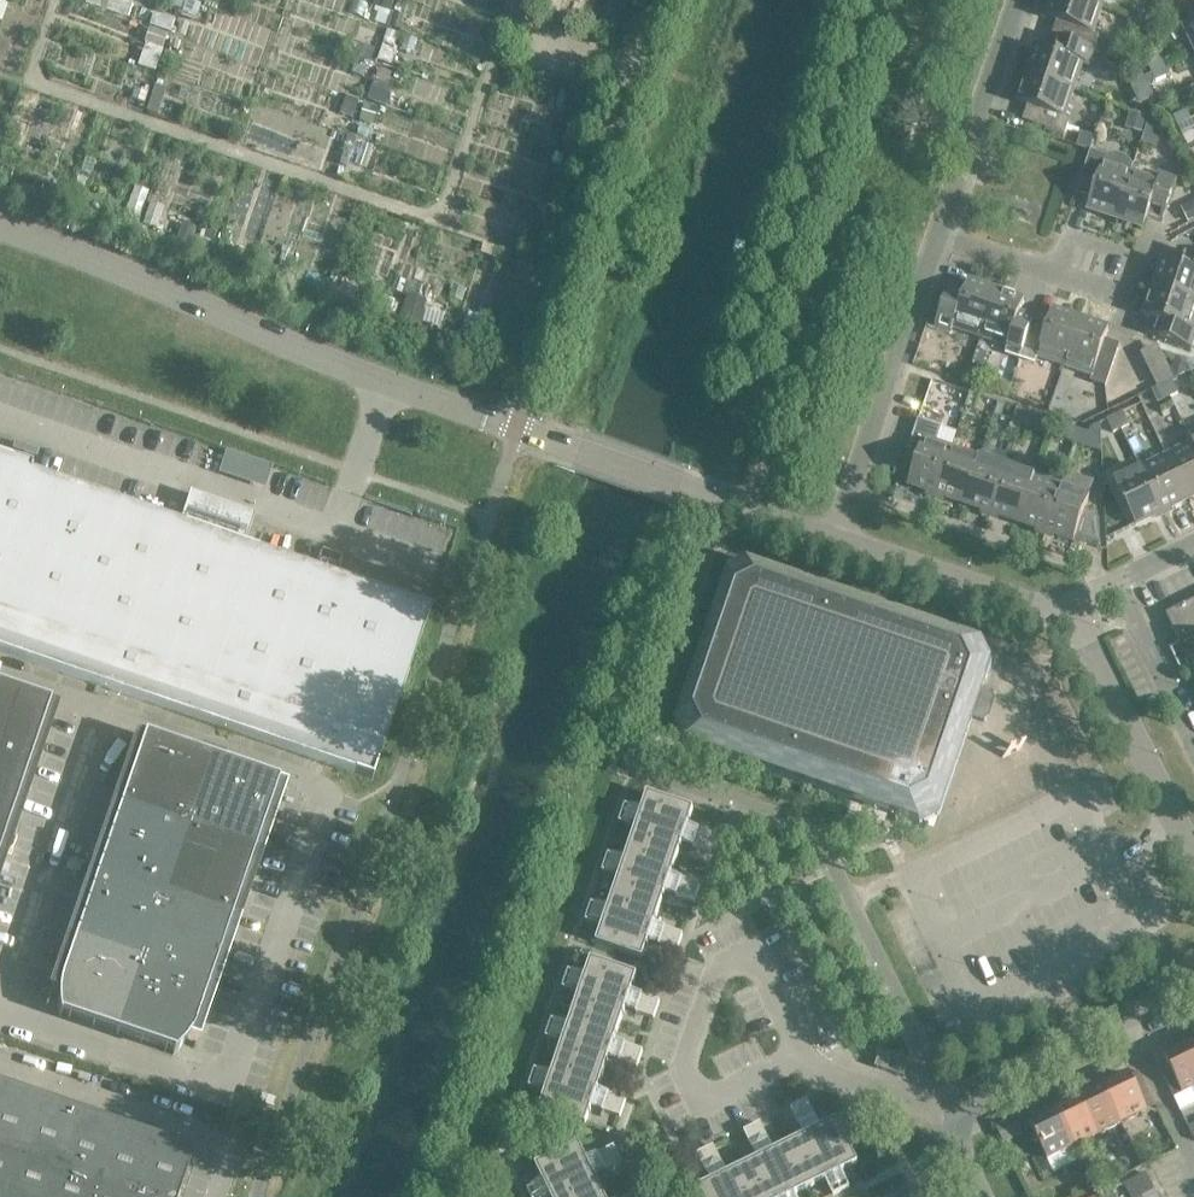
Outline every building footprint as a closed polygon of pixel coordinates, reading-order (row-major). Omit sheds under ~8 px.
[(1085,0),(1053,0),(1047,18),(1079,30),(1075,44),(1094,50),(1099,36),(1093,34),(1103,6),(1085,0)] [(1193,50),(1193,20),(1182,26),(1193,50)] [(1094,50),(1075,44),(1070,58),(1037,47),(1028,75),(1074,90),(1083,63),(1089,65),(1094,50)] [(1148,66),(1152,74),(1164,68),(1161,60),(1148,66)] [(1168,76),(1164,68),(1152,74),(1156,82),(1168,76)] [(1074,90),(1028,75),(1018,103),(1051,114),(1046,129),(1065,135),(1070,120),(1064,118),(1074,90)] [(1186,112),(1173,118),(1177,126),(1190,120),(1186,112)] [(1193,128),(1190,120),(1177,126),(1181,134),(1193,128)] [(1147,122),(1142,137),(1153,141),(1158,126),(1147,122)] [(1081,132),(1076,145),(1090,149),(1094,136),(1081,132)] [(1105,157),(1090,151),(1084,170),(1098,176),(1087,208),(1115,218),(1131,172),(1133,166),(1130,162),(1126,159),(1121,156),(1115,155),(1109,155),(1105,157)] [(1159,181),(1131,172),(1115,218),(1143,227),(1154,195),(1169,200),(1176,181),(1161,175),(1159,181)] [(1181,209),(1188,224),(1193,222),(1193,203),(1181,209)] [(1154,288),(1193,302),(1193,271),(1163,260),(1154,288)] [(952,328),(980,338),(996,292),(968,282),(956,315),(942,309),(935,329),(950,334),(952,328)] [(1154,288),(1144,316),(1161,322),(1161,325),(1159,325),(1155,337),(1191,349),(1193,340),(1193,333),(1191,332),(1193,322),(1193,302),(1154,288)] [(1024,301),(996,292),(980,338),(1008,347),(1006,353),(1020,358),(1027,338),(1013,334),(1024,301)] [(1041,343),(1027,338),(1020,358),(1035,363),(1037,357),(1064,367),(1080,320),(1052,311),(1041,343)] [(1108,330),(1080,320),(1064,367),(1092,376),(1090,382),(1105,387),(1112,368),(1097,363),(1108,330)] [(1156,349),(1140,356),(1155,388),(1163,384),(1171,380),(1156,349)] [(1171,380),(1163,384),(1170,397),(1178,393),(1171,380)] [(1170,397),(1163,384),(1155,388),(1162,401),(1170,397)] [(979,396),(970,393),(966,406),(974,409),(979,396)] [(1025,412),(1017,409),(1012,422),(1021,425),(1025,412)] [(1034,415),(1025,412),(1021,425),(1029,428),(1034,415)] [(1129,425),(1123,412),(1115,416),(1121,429),(1129,425)] [(1121,429),(1115,416),(1107,420),(1113,433),(1121,429)] [(908,449),(918,453),(908,484),(936,494),(952,447),(937,442),(942,427),(918,419),(908,449)] [(1080,430),(1071,427),(1067,441),(1075,444),(1080,430)] [(1088,433),(1080,430),(1075,444),(1084,447),(1088,433)] [(1192,443),(1166,455),(1188,499),(1193,496),(1193,446),(1192,443)] [(979,457),(952,447),(936,494),(963,503),(979,457)] [(0,455),(0,652),(336,767),(372,779),(383,747),(430,608),(30,471),(31,465),(13,459),(13,460),(0,455)] [(1188,499),(1166,455),(1140,468),(1162,512),(1188,499)] [(1006,466),(979,457),(963,503),(991,513),(1006,466)] [(1034,476),(1006,466),(991,513),(1018,522),(1034,476)] [(1162,512),(1140,468),(1113,481),(1135,525),(1162,512)] [(1061,485),(1034,476),(1018,522),(1045,531),(1061,485)] [(1089,494),(1061,485),(1045,531),(1074,541),(1084,509),(1089,494)] [(1084,509),(1074,541),(1102,550),(1098,514),(1084,509)] [(747,560),(736,566),(727,570),(674,723),(684,743),(851,800),(920,824),(940,814),(972,718),(984,722),(985,719),(970,714),(978,690),(993,695),(994,692),(982,688),(992,661),(982,641),(747,560)] [(1166,615),(1180,643),(1193,636),(1193,601),(1166,615)] [(1193,672),(1193,644),(1183,650),(1193,672)] [(55,709),(53,708),(51,713),(47,712),(50,703),(0,686),(0,868),(55,709)] [(137,737),(114,802),(55,975),(64,978),(58,995),(58,994),(57,999),(58,1005),(58,1010),(59,1015),(60,1015),(60,1014),(174,1052),(172,1054),(173,1054),(177,1051),(181,1047),(183,1045),(185,1042),(187,1039),(187,1038),(192,1022),(201,1025),(283,787),(281,786),(279,791),(275,790),(278,781),(144,735),(141,744),(137,743),(139,737),(137,737)] [(641,810),(624,805),(618,822),(635,828),(630,844),(676,860),(693,809),(647,794),(641,810)] [(698,830),(695,839),(713,845),(716,836),(698,830)] [(713,845),(695,839),(692,847),(710,853),(713,845)] [(676,860),(630,844),(624,860),(608,854),(602,871),(619,877),(613,893),(659,909),(676,860)] [(681,879),(678,888),(696,894),(699,885),(681,879)] [(696,894),(678,888),(675,897),(693,903),(696,894)] [(659,909),(613,893),(608,909),(591,903),(585,921),(602,926),(596,943),(642,959),(659,909)] [(665,929),(662,937),(679,943),(682,935),(665,929)] [(679,943),(662,937),(659,946),(676,952),(679,943)] [(585,976),(568,971),(562,988),(579,994),(573,1010),(619,1025),(636,975),(591,959),(585,976)] [(642,996),(639,1004),(656,1010),(659,1002),(642,996)] [(656,1010),(639,1004),(636,1013),(654,1019),(656,1010)] [(619,1025),(573,1010),(568,1026),(551,1020),(545,1037),(562,1043),(556,1059),(602,1075),(619,1025)] [(1193,1034),(1186,1038),(1193,1054),(1193,1036),(1193,1034)] [(1186,1038),(1179,1041),(1182,1049),(1164,1058),(1169,1066),(1182,1094),(1193,1088),(1193,1054),(1186,1038)] [(625,1045),(622,1054),(640,1060),(643,1051),(625,1045)] [(640,1060),(622,1054),(619,1062),(637,1068),(640,1060)] [(602,1075),(556,1059),(551,1075),(534,1069),(528,1086),(545,1092),(539,1109),(585,1125),(602,1075)] [(1169,1066),(1162,1072),(1180,1109),(1187,1105),(1182,1094),(1169,1066)] [(1107,1076),(1100,1080),(1122,1123),(1147,1111),(1129,1075),(1111,1084),(1107,1076)] [(1122,1123),(1100,1080),(1093,1083),(1097,1091),(1079,1099),(1097,1136),(1122,1123)] [(194,1149),(0,1083),(0,1196),(177,1196),(194,1149)] [(608,1094),(605,1103),(623,1109),(626,1100),(608,1094)] [(1097,1136),(1079,1099),(1062,1108),(1058,1100),(1051,1104),(1072,1148),(1097,1136)] [(815,1118),(807,1101),(799,1105),(807,1122),(815,1118)] [(623,1109),(605,1103),(602,1111),(620,1118),(623,1109)] [(1072,1148),(1051,1104),(1043,1107),(1047,1115),(1029,1124),(1047,1160),(1072,1148)] [(807,1122),(799,1105),(790,1109),(799,1126),(807,1122)] [(858,1164),(836,1120),(788,1143),(810,1187),(825,1180),(833,1196),(849,1188),(842,1172),(858,1164)] [(768,1141),(760,1124),(752,1128),(760,1145),(768,1141)] [(760,1145),(752,1128),(744,1132),(752,1149),(760,1145)] [(788,1143),(742,1166),(757,1196),(796,1196),(795,1195),(810,1187),(788,1143)] [(535,1165),(543,1182),(527,1190),(531,1196),(591,1196),(602,1192),(579,1144),(535,1165)] [(722,1163),(713,1146),(705,1150),(713,1167),(722,1163)] [(614,1147),(597,1155),(601,1163),(618,1155),(614,1147)] [(713,1167),(705,1150),(697,1155),(705,1171),(713,1167)] [(622,1163),(618,1155),(601,1163),(605,1171),(622,1163)] [(742,1166),(694,1190),(698,1196),(757,1196),(742,1166)]
